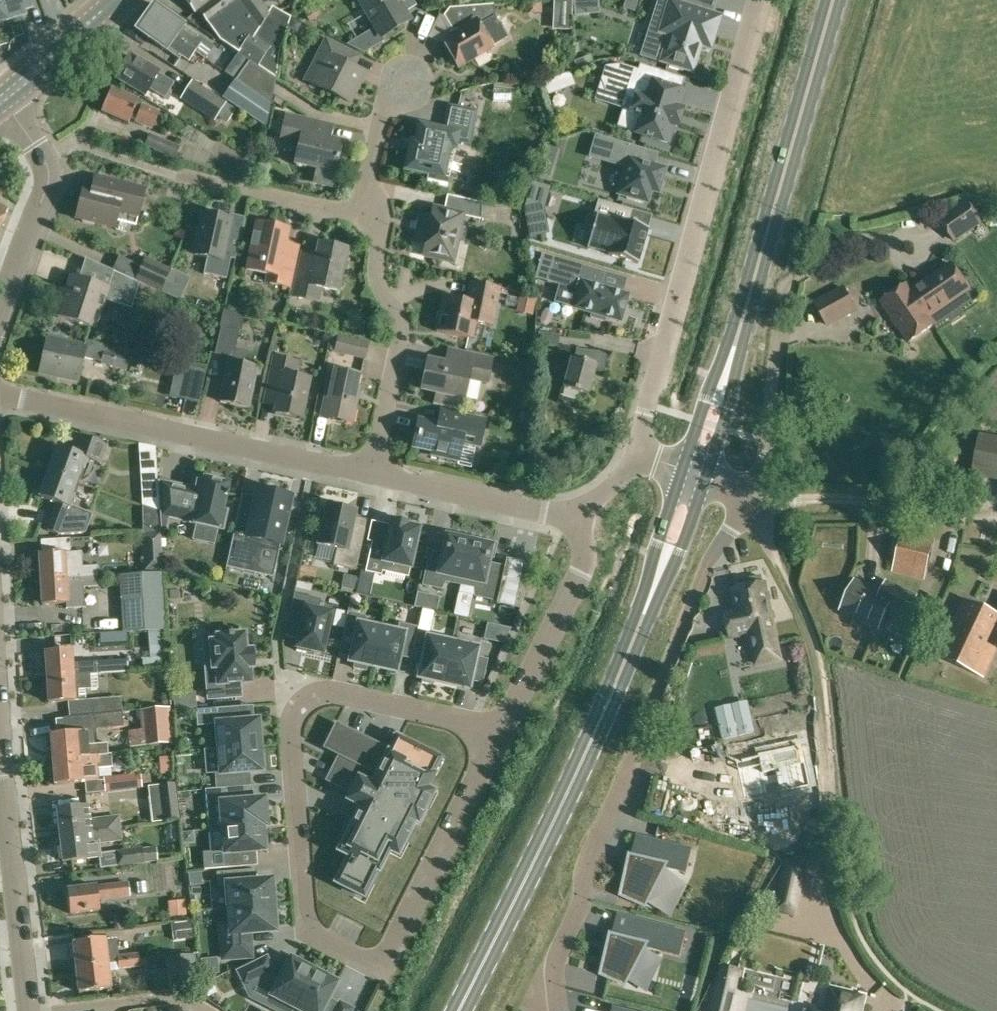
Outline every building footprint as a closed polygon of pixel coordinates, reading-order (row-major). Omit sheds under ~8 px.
[(6,21),(23,15),(22,12),(29,9),(26,0),(0,0),(0,3),(6,21)] [(233,50),(242,56),(275,79),(279,52),(290,18),(279,11),(270,10),(267,14),(256,0),(184,0),(194,14),(197,12),(219,40),(233,50)] [(408,21),(396,0),(359,0),(381,37),(408,21)] [(572,0),(566,0),(553,1),(552,30),(571,30),(572,0)] [(720,17),(669,1),(662,23),(672,26),(660,62),(670,65),(669,67),(683,72),(683,70),(693,73),(703,40),(708,42),(713,40),(720,17)] [(540,12),(539,2),(524,4),(525,14),(540,12)] [(144,16),(195,52),(200,44),(193,39),(197,34),(152,4),(144,16)] [(443,15),(454,35),(442,41),(457,67),(492,48),(479,26),(494,17),(494,5),(448,9),(443,15)] [(195,52),(144,16),(134,30),(160,47),(155,55),(160,58),(165,51),(168,46),(189,61),(195,52)] [(301,24),(292,20),(288,28),(293,30),(299,29),(301,24)] [(308,75),(314,78),(325,84),(323,87),(322,87),(322,88),(350,102),(362,77),(347,70),(355,54),(326,39),(308,75)] [(128,56),(115,79),(144,96),(147,91),(148,89),(165,99),(174,83),(157,73),(128,56)] [(191,81),(226,103),(228,104),(234,95),(213,83),(218,75),(198,61),(188,77),(192,80),(191,81)] [(276,81),(248,62),(235,80),(270,105),(276,81)] [(661,84),(664,73),(639,65),(637,70),(620,65),(604,67),(600,80),(604,91),(634,101),(631,112),(642,116),(636,133),(667,143),(673,125),(675,126),(676,127),(678,122),(680,114),(682,110),(680,109),(678,109),(680,102),(683,92),(683,91),(680,90),(661,84)] [(226,103),(191,81),(180,99),(214,121),(226,103)] [(130,119),(135,121),(147,127),(154,112),(136,104),(137,100),(110,89),(101,111),(129,123),(130,119)] [(448,178),(444,178),(450,147),(455,147),(456,141),(469,143),(475,110),(448,105),(443,128),(418,123),(414,139),(410,138),(404,170),(427,175),(425,185),(446,189),(448,178)] [(285,117),(279,143),(297,147),(294,163),(316,168),(313,182),(330,185),(333,170),(332,170),(334,160),(336,160),(340,143),(327,140),(330,126),(285,117)] [(174,159),(179,146),(149,134),(144,146),(174,159)] [(626,199),(642,203),(643,201),(647,202),(650,190),(657,191),(658,192),(658,191),(660,183),(664,169),(652,165),(653,163),(642,160),(645,150),(596,136),(590,157),(626,167),(618,194),(627,196),(626,199)] [(144,189),(94,177),(91,191),(82,189),(75,217),(80,218),(82,222),(92,225),(96,222),(115,227),(118,210),(138,215),(144,189)] [(480,218),(481,201),(467,198),(447,194),(444,210),(432,208),(430,217),(420,215),(414,243),(424,245),(422,255),(447,260),(451,241),(456,242),(461,215),(480,218)] [(607,255),(638,264),(647,230),(648,229),(629,223),(632,210),(597,200),(593,217),(595,218),(587,248),(608,253),(607,255)] [(966,202),(940,220),(954,240),(981,222),(966,202)] [(202,275),(224,280),(229,260),(233,261),(240,234),(226,231),(228,220),(203,214),(200,228),(197,230),(194,232),(194,236),(194,239),(197,242),(193,255),(206,258),(202,275)] [(290,287),(298,253),(283,250),(288,230),(254,223),(244,270),(266,275),(264,282),(290,287)] [(297,273),(292,297),(316,302),(319,288),(337,291),(346,250),(318,245),(316,254),(302,252),(297,273)] [(554,258),(547,282),(579,291),(574,308),(591,313),(590,318),(604,322),(606,318),(620,322),(628,295),(600,287),(605,272),(579,265),(554,258)] [(171,270),(145,259),(136,281),(161,292),(171,270)] [(951,264),(913,291),(930,317),(931,316),(931,317),(969,290),(951,264)] [(130,308),(138,283),(111,271),(107,286),(71,275),(66,290),(61,289),(55,309),(59,310),(57,317),(88,327),(93,311),(101,313),(105,300),(130,308)] [(493,314),(499,288),(470,281),(466,301),(443,296),(436,331),(470,338),(473,322),(486,324),(488,313),(493,314)] [(930,317),(913,291),(908,284),(882,302),(909,342),(935,324),(931,317),(931,316),(930,317)] [(856,310),(843,288),(815,303),(828,325),(856,310)] [(537,299),(522,296),(518,315),(533,319),(537,299)] [(225,310),(214,354),(232,358),(239,330),(243,315),(225,310)] [(365,360),(369,342),(337,335),(333,353),(365,360)] [(78,381),(83,358),(100,361),(99,363),(125,368),(128,355),(108,350),(108,346),(84,341),(83,346),(47,338),(39,373),(78,381)] [(605,372),(607,354),(574,349),(572,357),(570,357),(562,389),(587,395),(593,370),(605,372)] [(427,361),(422,388),(436,391),(434,404),(460,409),(462,396),(463,397),(467,378),(485,381),(490,359),(465,354),(446,351),(444,364),(427,361)] [(268,383),(263,405),(275,408),(273,414),(300,419),(308,380),(294,377),(297,361),(273,356),(268,383)] [(247,407),(255,367),(226,362),(219,402),(247,407)] [(203,392),(208,370),(194,367),(189,389),(203,392)] [(352,397),(357,375),(335,370),(332,382),(328,381),(324,397),(331,398),(327,417),(351,422),(356,400),(352,397)] [(417,419),(411,447),(431,451),(431,456),(457,462),(461,443),(480,447),(485,419),(458,414),(439,410),(437,423),(417,419)] [(57,447),(48,471),(75,481),(80,470),(82,471),(86,460),(99,464),(106,447),(74,435),(68,452),(57,447)] [(979,435),(972,474),(996,479),(996,438),(979,435)] [(48,471),(39,497),(56,504),(46,530),(56,534),(85,533),(92,514),(70,506),(73,495),(71,494),(75,481),(48,471)] [(142,505),(159,511),(156,473),(140,474),(142,505)] [(165,529),(165,528),(164,528),(164,529),(161,528),(160,515),(185,520),(184,522),(222,530),(226,512),(222,511),(225,497),(227,497),(228,494),(225,493),(227,484),(194,477),(190,494),(170,490),(171,484),(159,482),(159,481),(157,481),(160,528),(165,529)] [(250,523),(236,520),(226,567),(252,573),(258,548),(278,553),(290,498),(282,496),(283,491),(266,487),(265,492),(257,491),(250,523)] [(326,506),(322,523),(319,523),(316,536),(320,536),(318,545),(336,549),(333,566),(356,571),(365,528),(352,525),(354,512),(341,509),(342,506),(329,503),(328,506),(326,506)] [(408,524),(392,520),(386,545),(371,542),(365,572),(381,575),(382,572),(408,577),(418,529),(407,526),(408,524)] [(933,539),(901,531),(892,570),(925,578),(933,539)] [(161,533),(141,534),(143,571),(163,570),(161,533)] [(457,584),(459,584),(469,541),(466,537),(451,534),(450,537),(446,536),(440,562),(428,559),(423,585),(441,589),(445,580),(449,582),(457,584)] [(469,541),(459,584),(470,586),(474,586),(497,601),(502,575),(487,572),(490,558),(493,558),(496,544),(481,540),(469,541)] [(40,581),(97,577),(96,567),(81,568),(80,552),(63,553),(38,555),(40,581)] [(506,559),(502,575),(497,601),(496,603),(514,607),(514,606),(523,563),(506,559)] [(161,573),(119,575),(122,632),(165,629),(162,591),(161,573)] [(780,659),(764,583),(762,584),(761,576),(746,579),(747,587),(733,590),(737,611),(726,614),(730,637),(750,633),(756,664),(780,659)] [(98,588),(97,577),(40,581),(42,606),(66,605),(66,610),(84,609),(83,589),(98,588)] [(905,618),(916,596),(887,582),(881,594),(855,581),(841,609),(878,627),(887,609),(905,618)] [(321,599),(294,593),(289,617),(302,620),(296,651),(311,654),(312,651),(322,653),(330,613),(318,611),(321,599)] [(937,655),(982,677),(996,648),(996,614),(992,611),(965,598),(945,637),(937,655)] [(372,667),(381,628),(369,626),(370,625),(364,616),(347,612),(342,635),(354,638),(349,662),(355,664),(354,668),(365,671),(366,666),(372,667)] [(397,632),(381,628),(372,667),(396,673),(399,657),(411,660),(412,655),(417,630),(418,627),(398,623),(397,632)] [(143,668),(166,667),(164,630),(148,631),(149,658),(142,659),(143,668)] [(443,683),(451,643),(437,640),(417,630),(412,655),(423,658),(419,678),(422,678),(421,682),(433,685),(443,683)] [(205,668),(208,699),(241,696),(239,683),(250,682),(249,667),(253,667),(252,651),(245,652),(243,635),(233,636),(233,634),(228,635),(228,636),(217,637),(218,642),(210,642),(211,644),(213,644),(215,667),(205,668)] [(451,643),(443,683),(468,688),(470,681),(482,683),(487,660),(475,657),(451,643)] [(46,678),(72,677),(70,650),(44,652),(46,678)] [(93,662),(94,674),(128,672),(128,660),(93,662)] [(82,676),(94,675),(93,662),(81,663),(82,676)] [(95,688),(94,675),(82,676),(83,689),(95,688)] [(74,703),(72,677),(46,678),(48,704),(74,703)] [(93,716),(122,714),(120,700),(90,703),(91,716),(93,716)] [(216,721),(218,749),(260,745),(257,720),(242,721),(241,707),(195,710),(195,711),(196,711),(209,710),(210,721),(216,721)] [(733,709),(717,713),(723,739),(755,732),(751,716),(736,720),(733,709)] [(139,712),(142,745),(172,743),(169,710),(139,712)] [(93,716),(91,716),(65,719),(62,720),(64,734),(50,735),(50,738),(47,740),(48,748),(51,749),(53,760),(100,756),(107,754),(106,744),(87,746),(86,733),(95,732),(95,731),(94,731),(93,716)] [(336,725),(325,748),(335,753),(347,730),(346,730),(336,725)] [(347,730),(335,753),(339,755),(346,758),(357,735),(347,730)] [(357,735),(346,758),(356,764),(368,741),(367,740),(357,735)] [(334,766),(332,769),(359,782),(353,793),(350,799),(348,798),(347,800),(349,801),(350,799),(362,805),(360,809),(350,829),(338,851),(349,857),(336,883),(338,884),(352,891),(357,894),(362,896),(363,897),(364,895),(370,884),(376,870),(378,871),(382,863),(388,851),(391,852),(396,855),(397,855),(398,854),(404,842),(409,832),(414,821),(418,823),(426,805),(432,793),(433,792),(432,792),(427,789),(426,789),(432,775),(431,775),(432,772),(438,760),(439,759),(438,759),(433,756),(423,751),(409,744),(396,738),(389,751),(378,774),(367,769),(356,764),(346,758),(339,755),(337,761),(334,766)] [(368,741),(356,764),(367,769),(379,746),(378,745),(368,741)] [(216,789),(247,786),(246,772),(262,771),(261,768),(265,767),(264,755),(260,755),(260,745),(218,749),(220,773),(214,774),(216,789)] [(757,755),(757,756),(736,760),(744,796),(766,792),(765,784),(779,781),(781,792),(811,786),(802,745),(757,755)] [(379,746),(367,769),(378,774),(389,751),(379,746)] [(107,755),(107,754),(100,756),(53,760),(55,785),(98,781),(97,769),(113,767),(112,755),(107,755)] [(332,769),(327,780),(353,793),(359,782),(332,769)] [(105,791),(144,787),(140,773),(103,778),(105,791)] [(165,819),(178,817),(180,816),(174,778),(160,780),(165,819)] [(222,829),(266,825),(264,799),(252,800),(251,786),(247,786),(216,789),(217,804),(222,829)] [(107,830),(105,818),(88,820),(87,806),(56,809),(59,835),(107,830)] [(266,825),(222,829),(224,854),(226,868),(256,866),(255,851),(264,850),(264,847),(267,847),(266,834),(263,835),(262,826),(266,825)] [(119,828),(107,830),(59,835),(62,861),(98,857),(97,843),(121,841),(119,828)] [(645,904),(645,903),(664,867),(682,871),(687,872),(692,850),(636,836),(622,895),(645,904)] [(156,849),(142,851),(142,847),(109,851),(111,867),(158,861),(156,849)] [(793,914),(804,865),(787,861),(776,911),(793,914)] [(229,908),(271,895),(275,894),(275,882),(271,883),(270,881),(254,882),(250,871),(217,873),(218,887),(229,908)] [(97,900),(128,896),(127,883),(66,890),(69,914),(98,910),(97,900)] [(191,913),(191,899),(176,899),(177,914),(191,913)] [(273,915),(272,905),(229,908),(221,927),(224,958),(250,956),(248,933),(274,931),(274,927),(278,927),(277,915),(273,915)] [(624,983),(645,947),(680,956),(686,933),(617,915),(603,973),(624,983)] [(117,962),(116,956),(116,951),(117,951),(116,939),(102,941),(102,939),(71,943),(74,968),(105,963),(117,962)] [(126,954),(128,968),(138,967),(137,953),(126,954)] [(196,964),(194,953),(179,955),(180,966),(196,964)] [(117,969),(128,968),(126,954),(116,956),(117,962),(117,969)] [(308,964),(294,957),(292,960),(290,959),(281,977),(275,974),(276,972),(273,970),(266,958),(238,972),(244,984),(256,978),(259,983),(273,991),(266,1005),(277,1010),(292,1010),(313,971),(306,967),(308,964)] [(105,963),(74,968),(78,993),(109,989),(105,963)] [(708,1010),(730,1010),(739,971),(723,968),(704,1007),(708,1010)] [(322,971),(320,974),(313,971),(292,1010),(322,1010),(336,983),(334,982),(335,978),(322,971)] [(861,999),(831,992),(827,1010),(858,1010),(861,999)]
